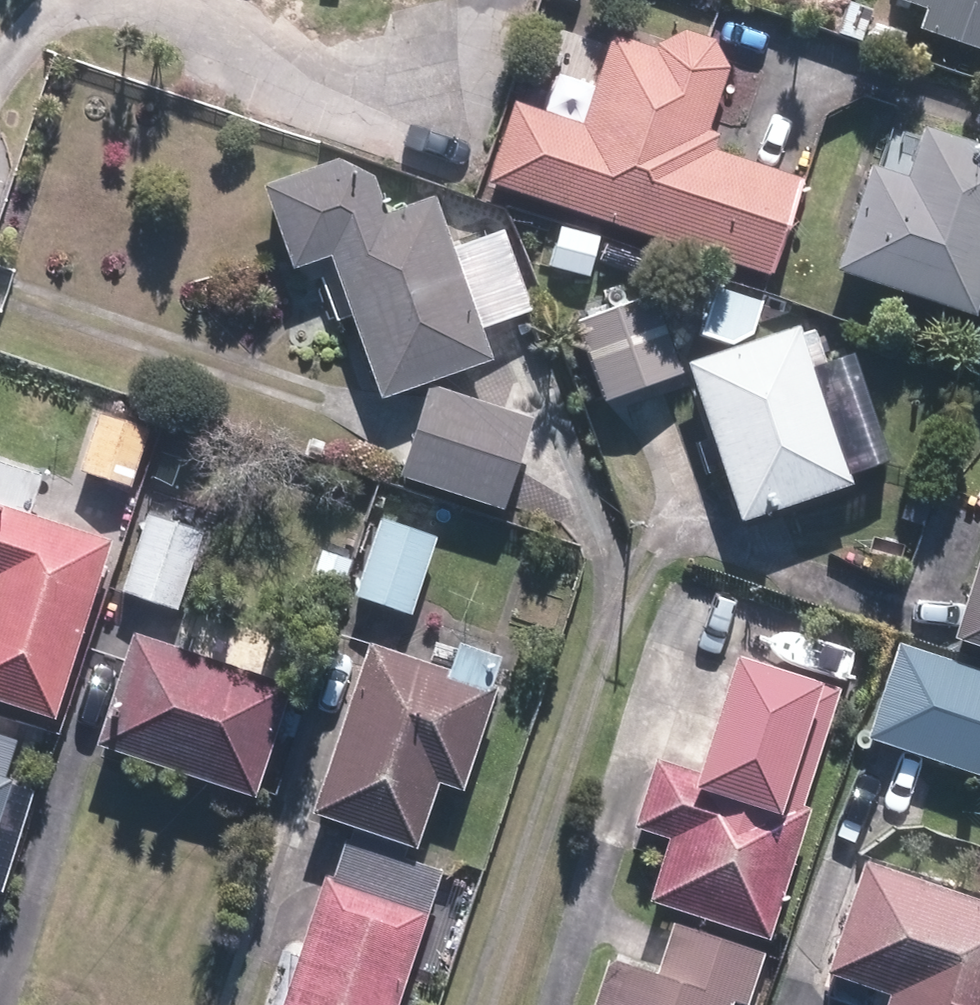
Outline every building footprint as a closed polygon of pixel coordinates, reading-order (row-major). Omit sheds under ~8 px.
[(931,7),(924,27),(979,45),(979,0),(909,0),(931,7)] [(775,272),(806,175),(708,144),(732,70),(617,33),(588,124),(519,102),(494,181),(775,272)] [(841,271),(979,314),(979,310),(979,142),(929,125),(913,176),(875,164),(841,271)] [(507,232),(458,250),(439,196),(390,213),(376,174),(344,161),(269,186),(295,264),(336,250),(386,398),(495,361),(484,328),(535,309),(507,232)] [(684,367),(659,296),(584,322),(609,394),(684,367)] [(803,324),(693,361),(747,520),(857,482),(803,324)] [(435,387),(406,478),(506,510),(536,420),(435,387)] [(153,428),(99,413),(86,465),(140,479),(153,428)] [(56,718),(114,541),(0,502),(0,701),(56,718)] [(184,602),(207,528),(155,512),(131,586),(184,602)] [(438,538),(386,520),(362,591),(413,609),(438,538)] [(958,636),(979,643),(979,566),(958,636)] [(140,633),(103,743),(259,796),(297,686),(140,633)] [(900,642),(869,735),(979,772),(979,668),(900,642)] [(464,786),(499,691),(376,647),(319,806),(421,842),(444,779),(464,786)] [(674,833),(656,897),(670,901),(669,905),(772,934),(842,686),(738,657),(706,771),(660,758),(642,824),(674,833)] [(0,729),(0,820),(27,737),(0,729)] [(290,1004),(397,1004),(446,871),(352,837),(290,1004)] [(868,859),(832,969),(894,989),(889,1004),(979,1004),(979,895),(868,859)] [(660,968),(617,954),(600,1004),(739,1004),(740,1001),(750,1004),(768,949),(675,920),(660,968)]
